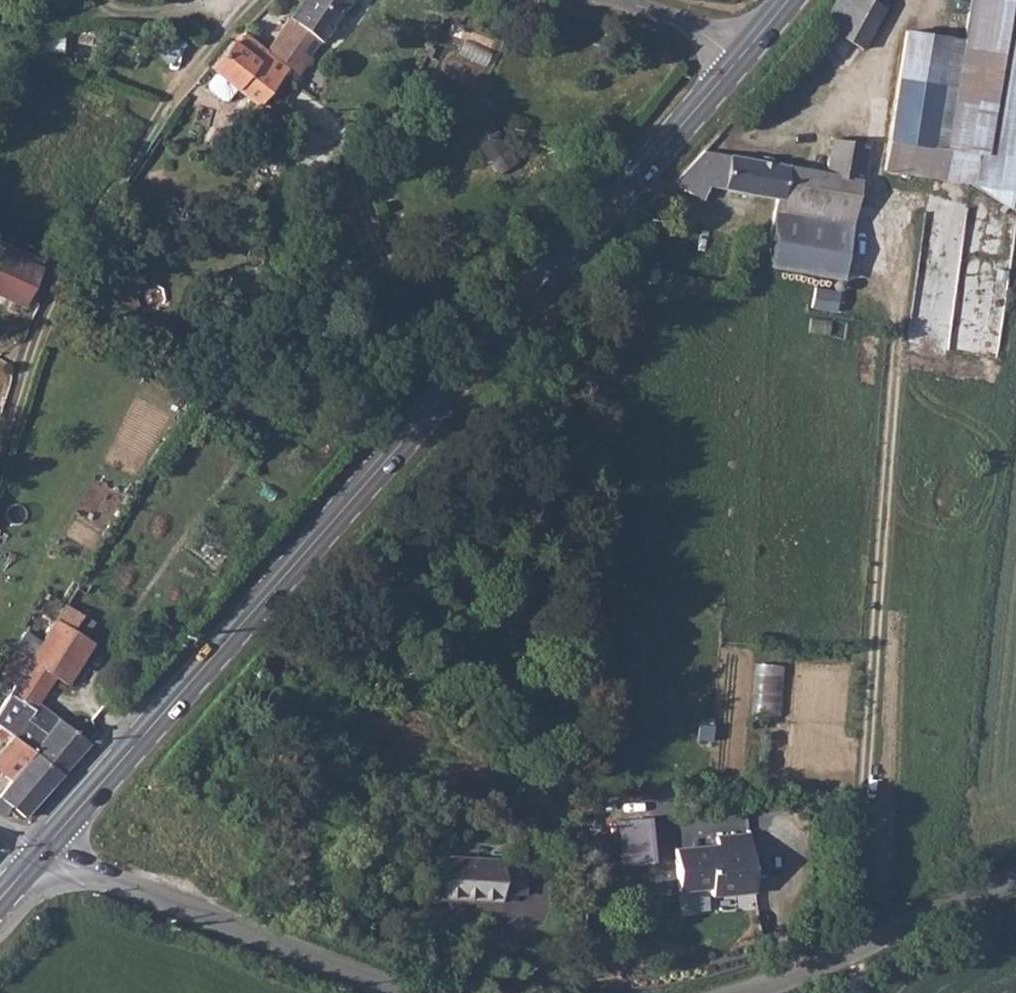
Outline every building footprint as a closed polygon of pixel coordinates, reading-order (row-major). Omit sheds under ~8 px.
[(358,0),(307,0),(281,37),(315,60),(358,0)] [(809,27),(860,52),(889,0),(831,0),(809,27)] [(994,42),(981,150),(977,183),(1015,188),(1015,0),(969,0),(964,38),(994,42)] [(892,139),(981,150),(994,42),(964,38),(905,30),(892,139)] [(233,38),(212,64),(219,70),(210,80),(210,85),(222,95),(226,97),(239,86),(266,48),(247,31),(238,42),(233,38)] [(266,48),(239,86),(260,103),(289,67),(266,48)] [(700,151),(663,193),(700,196),(709,186),(777,195),(777,210),(843,218),(848,195),(860,196),(870,136),(830,130),(824,170),(771,162),(771,151),(751,149),(748,158),(700,151)] [(887,171),(977,183),(981,150),(892,139),(887,171)] [(926,212),(909,338),(934,341),(936,329),(943,330),(954,245),(955,245),(957,226),(945,224),(946,214),(926,212)] [(0,249),(0,291),(23,300),(37,265),(0,249)] [(811,309),(836,312),(838,289),(813,287),(811,309)] [(59,773),(83,743),(37,701),(51,676),(62,683),(95,643),(85,634),(95,621),(64,599),(34,646),(17,639),(0,670),(0,673),(11,680),(0,699),(0,729),(59,773)] [(777,714),(778,666),(754,665),(753,714),(777,714)] [(59,773),(0,729),(0,741),(0,773),(6,778),(0,787),(0,816),(2,817),(7,814),(21,822),(28,814),(59,773)] [(617,823),(617,863),(650,863),(650,824),(617,823)] [(730,884),(748,883),(743,829),(707,831),(708,844),(664,850),(669,891),(703,889),(705,898),(730,895),(730,884)] [(426,848),(421,895),(489,900),(491,888),(514,891),(518,856),(426,848)] [(750,892),(748,883),(730,884),(730,895),(750,892)]
